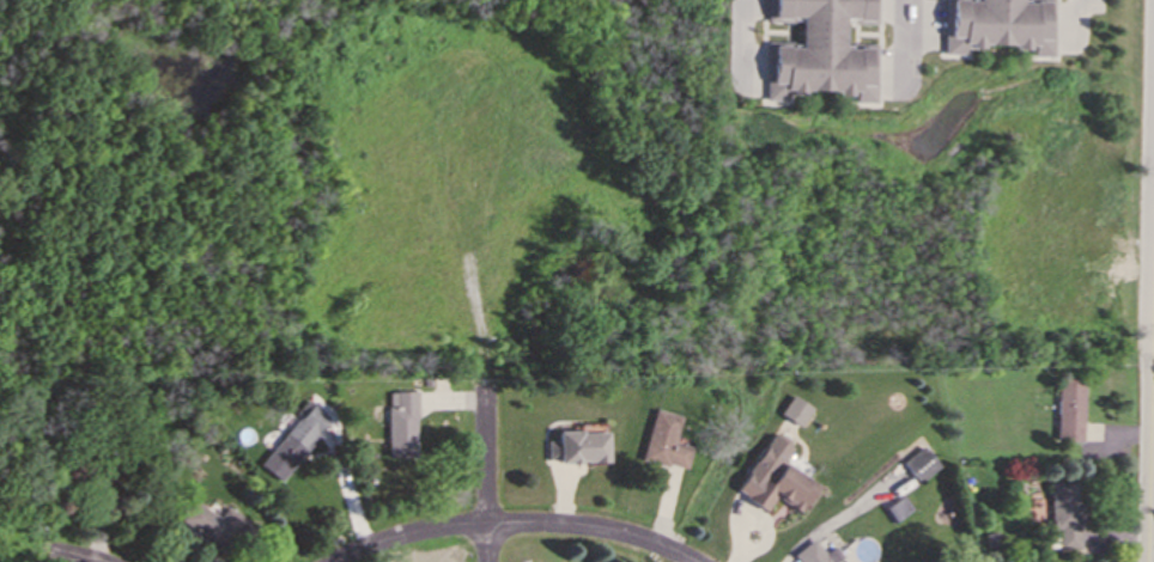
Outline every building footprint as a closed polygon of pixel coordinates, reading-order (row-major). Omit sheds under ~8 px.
[(851,94),(851,100),(871,100),(873,45),(840,45),(840,22),(874,23),(874,0),(765,0),(765,20),(796,20),(796,47),(788,45),(788,43),(765,42),(765,93),(851,94)] [(1051,0),(941,0),(941,53),(960,53),(960,45),(1030,45),(1030,55),(1050,55),(1051,0)] [(1055,440),(1081,441),(1082,378),(1057,377),(1055,440)] [(385,391),(388,457),(415,457),(414,390),(385,391)] [(778,413),(798,426),(810,408),(791,395),(778,413)] [(326,416),(305,402),(259,466),(280,481),(326,416)] [(680,415),(652,408),(639,460),(666,468),(667,464),(685,468),(691,446),(673,442),(680,415)] [(606,462),(606,432),(555,430),(555,440),(546,440),(546,462),(606,462)] [(779,463),(791,444),(770,432),(735,493),(765,509),(772,496),(798,512),(815,483),(779,463)] [(937,465),(922,445),(900,463),(917,482),(937,465)] [(1049,530),(1056,530),(1056,548),(1079,548),(1079,482),(1049,482),(1049,530)] [(177,523),(230,554),(249,521),(224,506),(218,515),(190,499),(177,523)] [(840,556),(832,545),(822,552),(812,538),(791,554),(798,561),(834,561),(840,556)]
